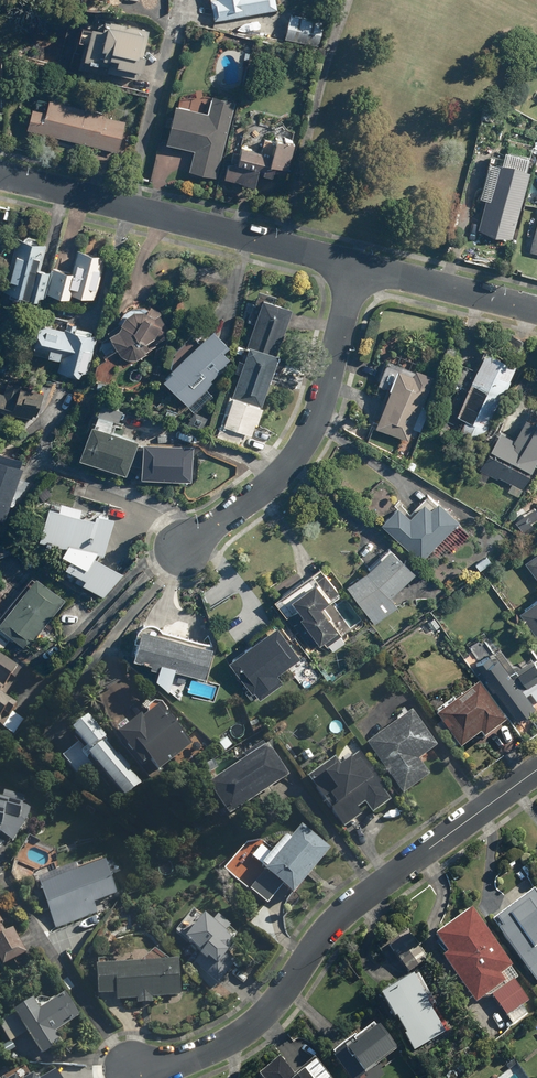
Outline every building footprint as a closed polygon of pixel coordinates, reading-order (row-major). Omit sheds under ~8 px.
[(214,21),(277,10),(276,0),(212,0),(210,0),(214,21)] [(324,22),(290,15),(285,39),(318,47),(324,22)] [(84,43),(78,69),(108,77),(109,73),(136,80),(138,73),(140,73),(145,56),(143,55),(149,31),(109,21),(108,26),(107,25),(105,31),(91,28),(87,44),(84,43)] [(174,106),(164,144),(193,151),(188,172),(215,179),(235,102),(212,96),(207,114),(174,106)] [(31,108),(26,130),(117,153),(125,122),(103,116),(104,113),(48,99),(45,112),(31,108)] [(274,166),(288,169),(293,144),(274,139),(269,157),(261,155),(262,151),(242,147),(240,154),(233,152),(230,163),(238,164),(237,166),(228,164),(224,180),(254,187),(258,169),(262,170),(261,175),(271,177),(274,166)] [(512,239),(528,172),(494,164),(478,231),(512,239)] [(17,237),(2,291),(35,300),(36,296),(41,297),(48,271),(39,268),(45,245),(17,237)] [(69,292),(94,299),(105,256),(75,248),(69,271),(52,266),(45,292),(68,298),(69,292)] [(291,307),(260,297),(245,346),(246,346),(222,425),(249,434),(253,422),(255,423),(277,353),(276,353),(291,307)] [(101,341),(99,350),(103,357),(116,350),(120,355),(127,359),(136,359),(146,354),(145,352),(156,346),(155,344),(166,338),(163,334),(168,331),(160,316),(162,313),(150,306),(148,309),(143,306),(132,306),(122,312),(116,322),(119,323),(106,332),(108,334),(107,335),(108,337),(101,341)] [(36,323),(29,352),(59,360),(56,371),(81,378),(83,373),(87,374),(96,336),(63,328),(63,330),(36,323)] [(169,371),(161,379),(188,407),(213,382),(210,380),(227,363),(225,361),(228,358),(221,351),(227,345),(210,328),(168,370),(169,371)] [(514,362),(483,349),(456,416),(464,419),(460,429),(483,439),(514,362)] [(373,428),(408,440),(432,374),(414,367),(411,373),(395,368),(373,428)] [(7,411),(9,407),(34,416),(42,394),(4,380),(1,390),(0,389),(0,408),(7,411)] [(82,410),(91,414),(95,406),(87,402),(82,410)] [(96,414),(117,421),(121,411),(99,403),(96,414)] [(499,430),(478,469),(497,479),(498,477),(520,489),(536,457),(536,421),(535,421),(534,423),(523,417),(512,437),(499,430)] [(76,456),(124,474),(137,440),(89,422),(76,456)] [(192,444),(141,441),(138,478),(190,481),(192,444)] [(3,520),(21,468),(0,460),(0,519),(3,520)] [(420,561),(458,521),(436,500),(435,502),(427,494),(407,516),(396,505),(379,523),(420,561)] [(123,574),(115,570),(92,556),(94,554),(102,556),(113,518),(94,513),(92,517),(45,504),(36,537),(63,545),(59,552),(68,558),(63,566),(77,575),(73,581),(95,594),(96,593),(102,596),(123,574)] [(345,586),(374,625),(397,607),(390,597),(414,573),(388,547),(364,572),(345,586)] [(524,562),(536,580),(536,552),(524,562)] [(317,643),(335,629),(327,619),(330,616),(320,604),(337,591),(322,572),(314,578),(309,572),(273,600),(310,647),(316,642),(317,643)] [(25,647),(65,599),(34,575),(0,617),(0,627),(25,647)] [(517,612),(536,639),(536,597),(517,612)] [(275,624),(226,659),(250,693),(253,692),(258,700),(282,683),(277,675),(299,658),(275,624)] [(212,648),(140,628),(131,657),(149,662),(148,667),(163,671),(164,667),(203,678),(212,648)] [(536,704),(536,666),(530,656),(513,669),(498,647),(474,664),(479,671),(475,674),(490,694),(494,691),(515,720),(536,704)] [(15,669),(0,660),(0,692),(15,669)] [(477,688),(434,719),(459,753),(479,738),(482,743),(504,726),(477,688)] [(0,729),(13,737),(23,721),(10,713),(14,708),(0,699),(0,729)] [(139,718),(113,739),(139,770),(147,764),(156,775),(190,747),(157,707),(141,720),(139,718)] [(410,714),(364,747),(401,798),(428,778),(417,763),(436,749),(410,714)] [(77,744),(60,759),(78,779),(92,767),(122,802),(139,787),(126,773),(128,771),(117,759),(115,761),(103,747),(105,746),(102,742),(103,741),(85,720),(68,735),(77,744)] [(226,821),(287,779),(265,747),(204,789),(226,821)] [(333,760),(305,779),(342,830),(361,816),(357,810),(364,805),(371,815),(390,802),(382,792),(384,790),(358,755),(339,769),(333,760)] [(2,794),(0,801),(0,826),(2,819),(23,824),(27,810),(21,809),(23,799),(2,794)] [(292,897),(329,850),(300,826),(248,891),(266,906),(280,888),(292,897)] [(102,865),(38,888),(54,930),(97,915),(93,905),(114,897),(102,865)] [(536,985),(536,902),(531,894),(494,922),(501,930),(497,933),(536,985)] [(469,911),(432,938),(446,956),(440,960),(474,1005),(504,983),(500,977),(512,968),(469,911)] [(209,926),(201,920),(183,943),(200,956),(193,966),(217,985),(237,960),(228,953),(234,946),(230,943),(236,935),(215,918),(209,926)] [(24,956),(10,933),(2,938),(0,934),(0,971),(24,956)] [(407,933),(387,946),(407,974),(426,961),(407,933)] [(115,996),(116,1002),(135,1001),(136,1006),(152,1005),(151,1000),(179,998),(177,962),(161,963),(161,958),(144,960),(144,964),(94,968),(96,997),(115,996)] [(411,978),(378,998),(392,1021),(394,1020),(404,1036),(402,1037),(412,1054),(444,1034),(425,1003),(427,1002),(411,978)] [(512,980),(490,997),(506,1018),(529,1001),(512,980)] [(40,1058),(61,1043),(55,1034),(78,1018),(63,995),(39,1010),(33,1001),(0,1023),(0,1032),(9,1045),(24,1035),(40,1058)] [(345,1077),(361,1077),(397,1050),(378,1026),(373,1030),(372,1028),(331,1060),(345,1077)] [(311,1061),(292,1077),(325,1077),(311,1061)] [(256,1077),(290,1077),(276,1062),(256,1077)]
